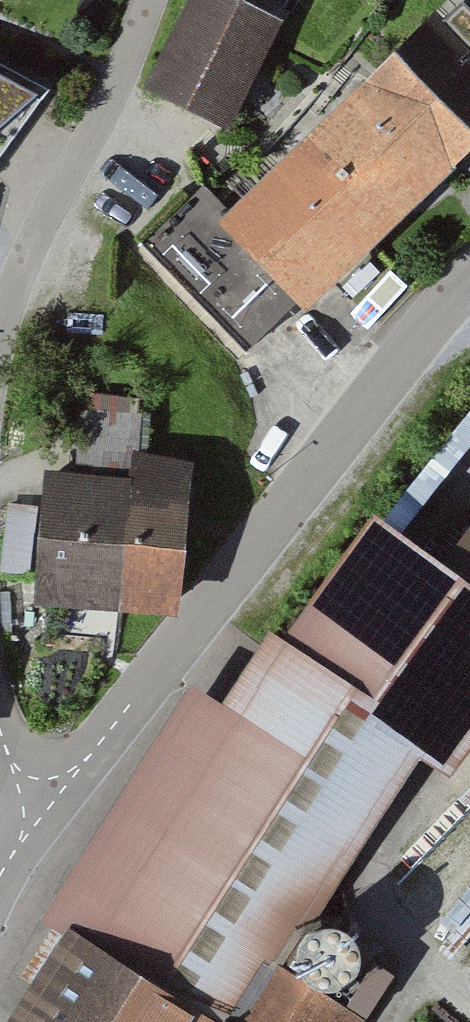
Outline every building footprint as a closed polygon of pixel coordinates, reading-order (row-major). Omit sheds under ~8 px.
[(222,0),(193,0),(148,93),(229,132),(280,28),(222,0)] [(308,146),(393,234),(469,161),(469,56),(437,22),(308,146)] [(49,106),(0,79),(0,142),(49,106)] [(311,313),(393,234),(308,146),(226,224),(311,313)] [(133,461),(131,485),(116,617),(171,623),(188,467),(133,461)] [(37,608),(116,617),(131,485),(51,476),(37,608)] [(5,1021),(360,1021),(365,1015),(290,962),(435,755),(453,768),(469,744),(469,532),(444,568),(377,521),(289,646),(276,638),(228,707),(203,689),(45,914),(69,931),(5,1021)]
